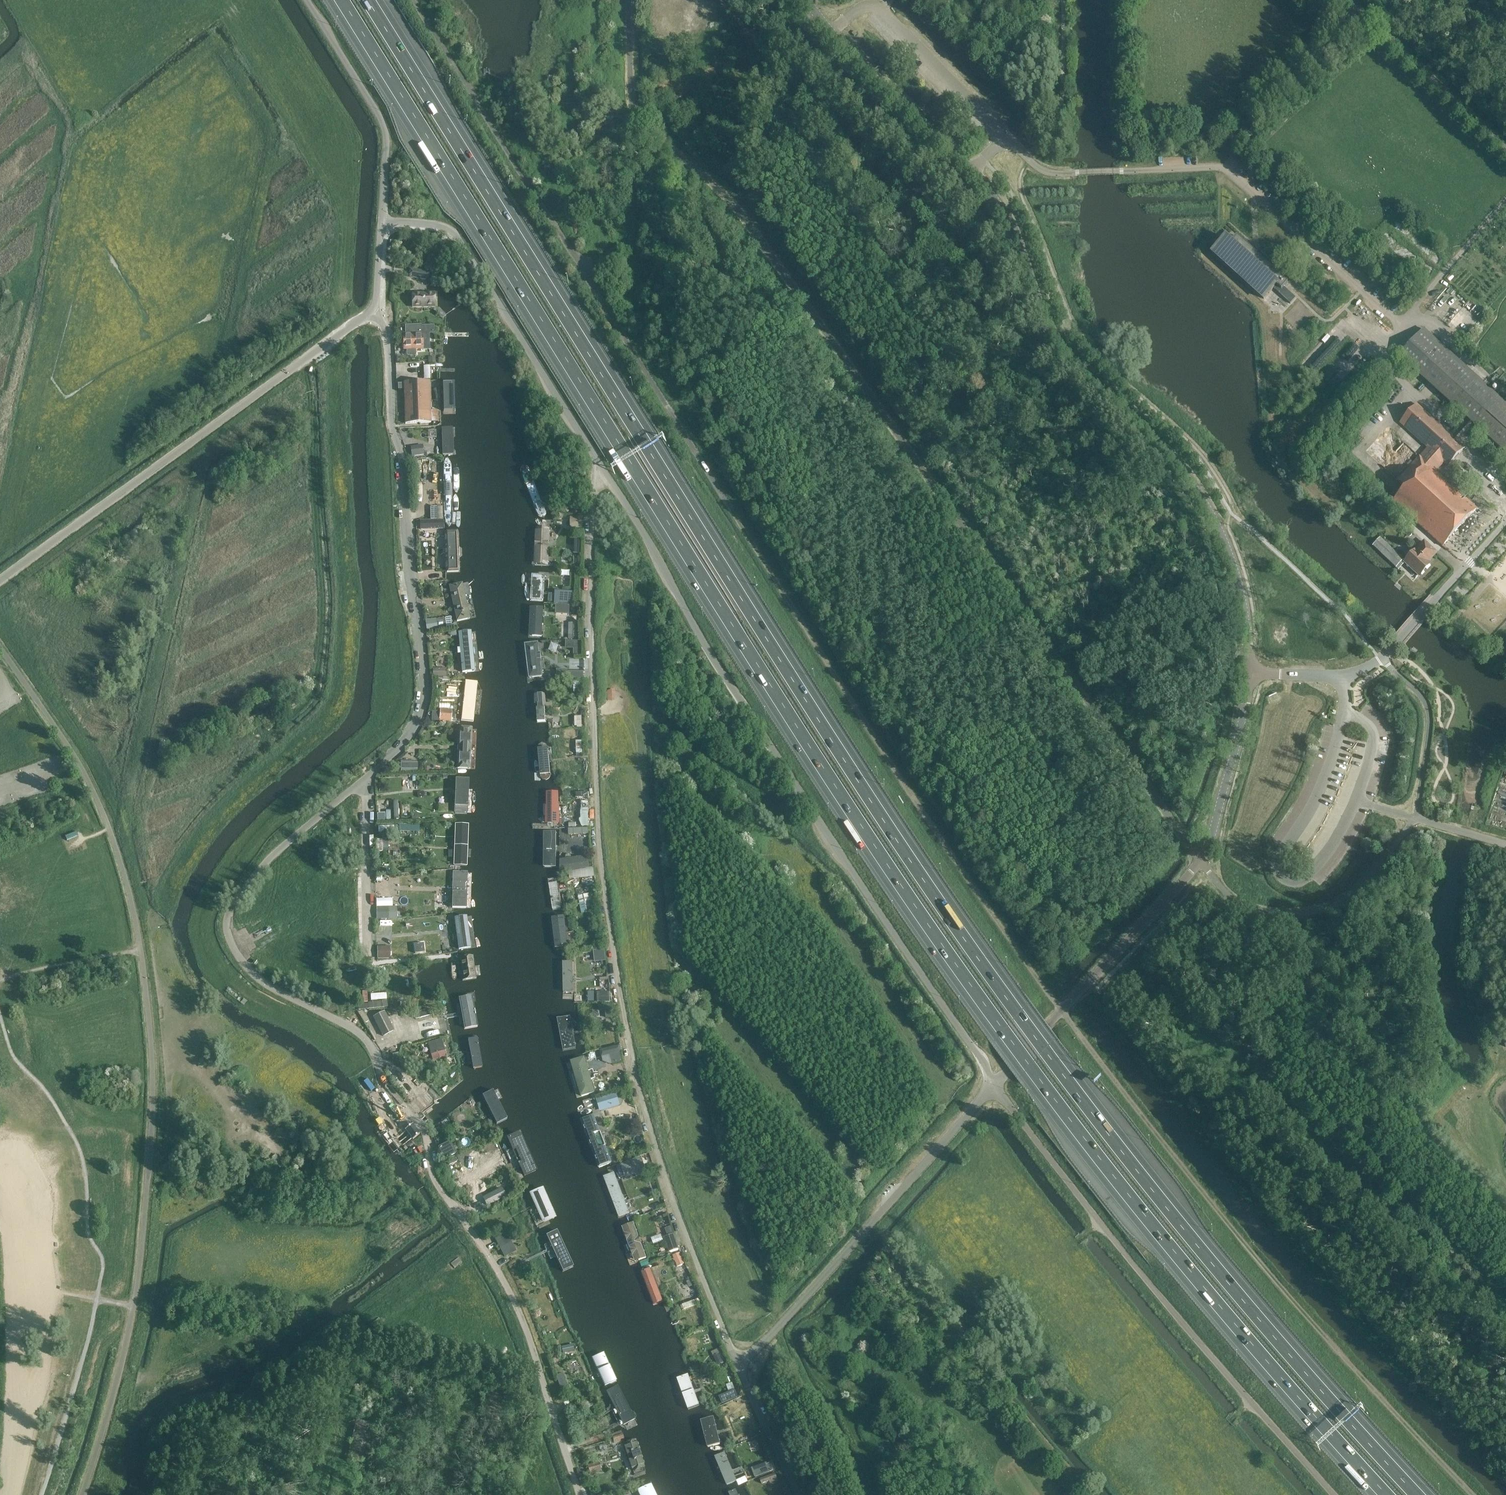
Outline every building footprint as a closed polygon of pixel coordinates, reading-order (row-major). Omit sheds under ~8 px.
[(1225,237),(1212,252),(1264,299),(1276,285),(1281,290),(1288,283),(1237,236),(1231,242),(1225,237)] [(412,268),(411,277),(428,280),(430,271),(412,268)] [(1287,290),(1286,289),(1281,295),(1290,303),(1295,298),(1287,290)] [(436,305),(436,296),(411,294),(410,303),(436,305)] [(404,344),(403,344),(403,348),(404,348),(404,350),(407,350),(408,356),(416,355),(416,350),(423,350),(423,334),(422,334),(422,326),(406,326),(406,334),(404,334),(404,344)] [(1502,449),(1505,453),(1505,404),(1423,328),(1398,356),(1502,449)] [(443,378),(442,382),(443,414),(453,413),(451,382),(451,378),(449,375),(445,375),(443,378)] [(430,381),(405,382),(405,383),(405,389),(406,424),(431,423),(431,421),(431,410),(430,381)] [(1393,501),(1443,546),(1476,509),(1436,471),(1444,463),(1448,466),(1465,448),(1417,404),(1400,423),(1427,448),(1398,480),(1405,487),(1393,501)] [(453,423),(444,424),(444,453),(453,453),(453,423)] [(423,447),(411,448),(412,456),(424,455),(423,447)] [(451,458),(448,455),(445,458),(445,462),(445,470),(445,494),(446,521),(448,526),(451,526),(453,521),(453,494),(453,470),(453,462),(451,458)] [(520,470),(520,474),(537,517),(540,520),(545,520),(547,516),(547,512),(529,471),(526,468),(523,468),(520,470)] [(442,507),(430,507),(430,519),(442,519),(442,507)] [(571,530),(582,529),(582,517),(570,517),(571,530)] [(437,529),(437,521),(421,521),(421,529),(437,529)] [(549,533),(535,532),(534,567),(547,568),(549,533)] [(455,535),(445,535),(446,574),(457,574),(455,535)] [(1396,568),(1404,559),(1380,537),(1373,545),(1396,568)] [(1431,563),(1429,560),(1436,553),(1424,541),(1405,562),(1419,575),(1431,563)] [(445,559),(436,559),(436,568),(445,568),(445,559)] [(544,575),(531,575),(529,603),(542,604),(544,575)] [(463,580),(450,582),(456,621),(472,618),(463,580)] [(556,595),(556,603),(563,603),(574,604),(574,594),(565,594),(565,595),(562,595),(556,595)] [(543,609),(529,608),(528,638),(541,639),(543,609)] [(426,632),(437,631),(436,619),(425,621),(426,632)] [(580,623),(575,623),(569,623),(569,639),(579,639),(580,623)] [(471,632),(457,634),(462,674),(475,673),(471,632)] [(574,648),(574,652),(581,653),(581,640),(566,639),(566,647),(574,648)] [(538,644),(524,645),(527,682),(542,682),(538,644)] [(434,675),(447,674),(447,666),(433,667),(434,675)] [(565,669),(557,669),(556,678),(583,679),(583,672),(567,671),(565,669)] [(574,692),(582,691),(581,679),(573,680),(574,692)] [(461,714),(478,716),(481,693),(476,692),(477,686),(465,685),(461,714)] [(545,695),(535,695),(537,724),(547,723),(545,695)] [(432,711),(431,721),(439,721),(439,722),(451,723),(452,710),(440,709),(440,711),(432,711)] [(477,731),(458,730),(456,770),(475,771),(477,731)] [(544,744),(541,744),(538,747),(538,749),(541,779),(543,782),(545,783),(549,782),(551,778),(549,749),(547,745),(544,744)] [(401,761),(401,764),(401,772),(417,772),(417,761),(401,761)] [(467,782),(456,782),(454,819),(465,820),(467,782)] [(559,793),(545,794),(545,826),(559,826),(559,793)] [(468,826),(454,826),(453,868),(467,868),(468,826)] [(547,835),(546,868),(558,869),(559,835),(547,835)] [(561,859),(560,871),(590,867),(588,855),(561,859)] [(472,874),(453,873),(452,910),(471,911),(472,874)] [(590,895),(588,895),(579,897),(580,903),(582,913),(594,910),(591,900),(590,895)] [(397,907),(376,907),(377,919),(397,919),(397,907)] [(464,918),(454,919),(458,953),(468,952),(464,918)] [(565,920),(551,921),(554,952),(568,951),(565,920)] [(423,943),(414,945),(415,953),(424,952),(423,943)] [(378,947),(377,947),(378,959),(390,958),(390,946),(378,947)] [(595,960),(606,960),(606,949),(594,949),(595,960)] [(474,957),(456,959),(460,986),(478,983),(474,957)] [(573,958),(562,958),(563,990),(574,989),(573,958)] [(610,992),(598,992),(598,1003),(610,1003),(610,992)] [(474,995),(458,998),(464,1032),(480,1029),(474,995)] [(387,1007),(387,1001),(368,1003),(368,1004),(357,1005),(357,1010),(387,1007)] [(394,1032),(385,1011),(373,1017),(383,1038),(394,1032)] [(570,1012),(557,1014),(564,1050),(577,1047),(570,1012)] [(442,1040),(428,1043),(432,1061),(447,1058),(442,1040)] [(477,1040),(466,1042),(472,1071),(483,1069),(477,1040)] [(599,1049),(599,1050),(601,1057),(622,1052),(620,1044),(599,1049)] [(583,1054),(570,1057),(581,1095),(594,1091),(588,1072),(583,1054)] [(630,1089),(627,1090),(621,1092),(622,1098),(631,1095),(630,1089)] [(596,1097),(596,1098),(600,1111),(620,1105),(616,1091),(596,1097)] [(492,1092),(483,1097),(497,1126),(506,1121),(492,1092)] [(590,1110),(581,1114),(598,1161),(608,1158),(590,1110)] [(406,1129),(413,1137),(414,1138),(413,1138),(414,1139),(420,1134),(420,1133),(420,1134),(412,1125),(413,1124),(412,1124),(406,1129),(406,1130),(406,1129)] [(537,1170),(518,1127),(505,1133),(525,1175),(537,1170)] [(450,1142),(439,1148),(445,1159),(456,1153),(450,1142)] [(647,1173),(642,1157),(621,1164),(625,1177),(636,1174),(637,1177),(647,1173)] [(614,1169),(602,1173),(618,1215),(629,1211),(614,1169)] [(555,1215),(542,1184),(528,1189),(541,1220),(555,1215)] [(507,1196),(503,1189),(486,1199),(490,1206),(507,1196)] [(634,1224),(621,1229),(630,1254),(626,1255),(631,1268),(647,1262),(634,1224)] [(574,1267),(556,1227),(545,1231),(563,1271),(574,1267)] [(495,1240),(500,1249),(505,1258),(516,1252),(507,1234),(495,1240)] [(670,1236),(660,1240),(665,1255),(675,1251),(670,1236)] [(677,1266),(684,1263),(680,1252),(673,1255),(677,1266)] [(463,1266),(461,1263),(462,1262),(458,1257),(451,1263),(455,1268),(459,1265),(461,1267),(463,1266)] [(651,1270),(641,1273),(653,1306),(664,1303),(651,1270)] [(699,1298),(682,1305),(684,1309),(701,1303),(699,1298)] [(382,1327),(380,1324),(382,1324),(378,1318),(370,1323),(374,1329),(378,1326),(380,1328),(382,1327)] [(573,1344),(561,1347),(562,1352),(574,1350),(573,1344)] [(505,1357),(503,1355),(506,1353),(502,1347),(494,1353),(498,1358),(501,1356),(503,1359),(505,1357)] [(720,1353),(714,1356),(717,1365),(724,1362),(720,1353)] [(606,1356),(593,1361),(605,1389),(618,1383),(606,1356)] [(511,1358),(503,1364),(506,1369),(509,1366),(511,1369),(513,1367),(511,1365),(514,1363),(511,1358)] [(563,1375),(557,1377),(561,1391),(568,1389),(563,1375)] [(678,1380),(688,1411),(700,1408),(689,1376),(678,1380)] [(616,1389),(607,1393),(623,1428),(633,1424),(616,1389)] [(734,1390),(719,1396),(722,1404),(737,1397),(734,1390)] [(297,1400),(295,1398),(296,1396),(292,1392),(285,1399),(290,1403),(294,1399),(296,1401),(297,1400)] [(594,1409),(590,1399),(580,1404),(584,1414),(585,1413),(585,1415),(591,1413),(591,1415),(595,1413),(593,1409),(594,1409)] [(705,1417),(714,1449),(721,1447),(712,1415),(705,1417)] [(206,1430),(207,1430),(209,1432),(211,1430),(209,1428),(213,1425),(209,1420),(202,1425),(206,1430)] [(347,1462),(367,1466),(376,1427),(357,1422),(356,1427),(353,1437),(352,1442),(351,1447),(349,1457),(347,1462)] [(635,1442),(622,1446),(633,1480),(647,1475),(635,1442)] [(390,1464),(392,1462),(394,1464),(396,1463),(394,1460),(401,1454),(403,1456),(405,1454),(403,1452),(405,1451),(398,1443),(383,1456),(390,1464)] [(715,1458),(727,1487),(737,1482),(725,1454),(715,1458)] [(599,1461),(587,1464),(589,1474),(601,1471),(599,1461)] [(767,1464),(752,1469),(755,1477),(760,1475),(770,1472),(767,1464)] [(760,1479),(762,1484),(769,1481),(770,1483),(778,1480),(775,1473),(760,1479)] [(349,1494),(350,1494),(363,1494),(366,1492),(368,1494),(370,1492),(359,1483),(349,1494)] [(296,1489),(276,1485),(273,1494),(294,1494),(296,1489)] [(651,1485),(637,1492),(638,1494),(655,1494),(651,1485)]
